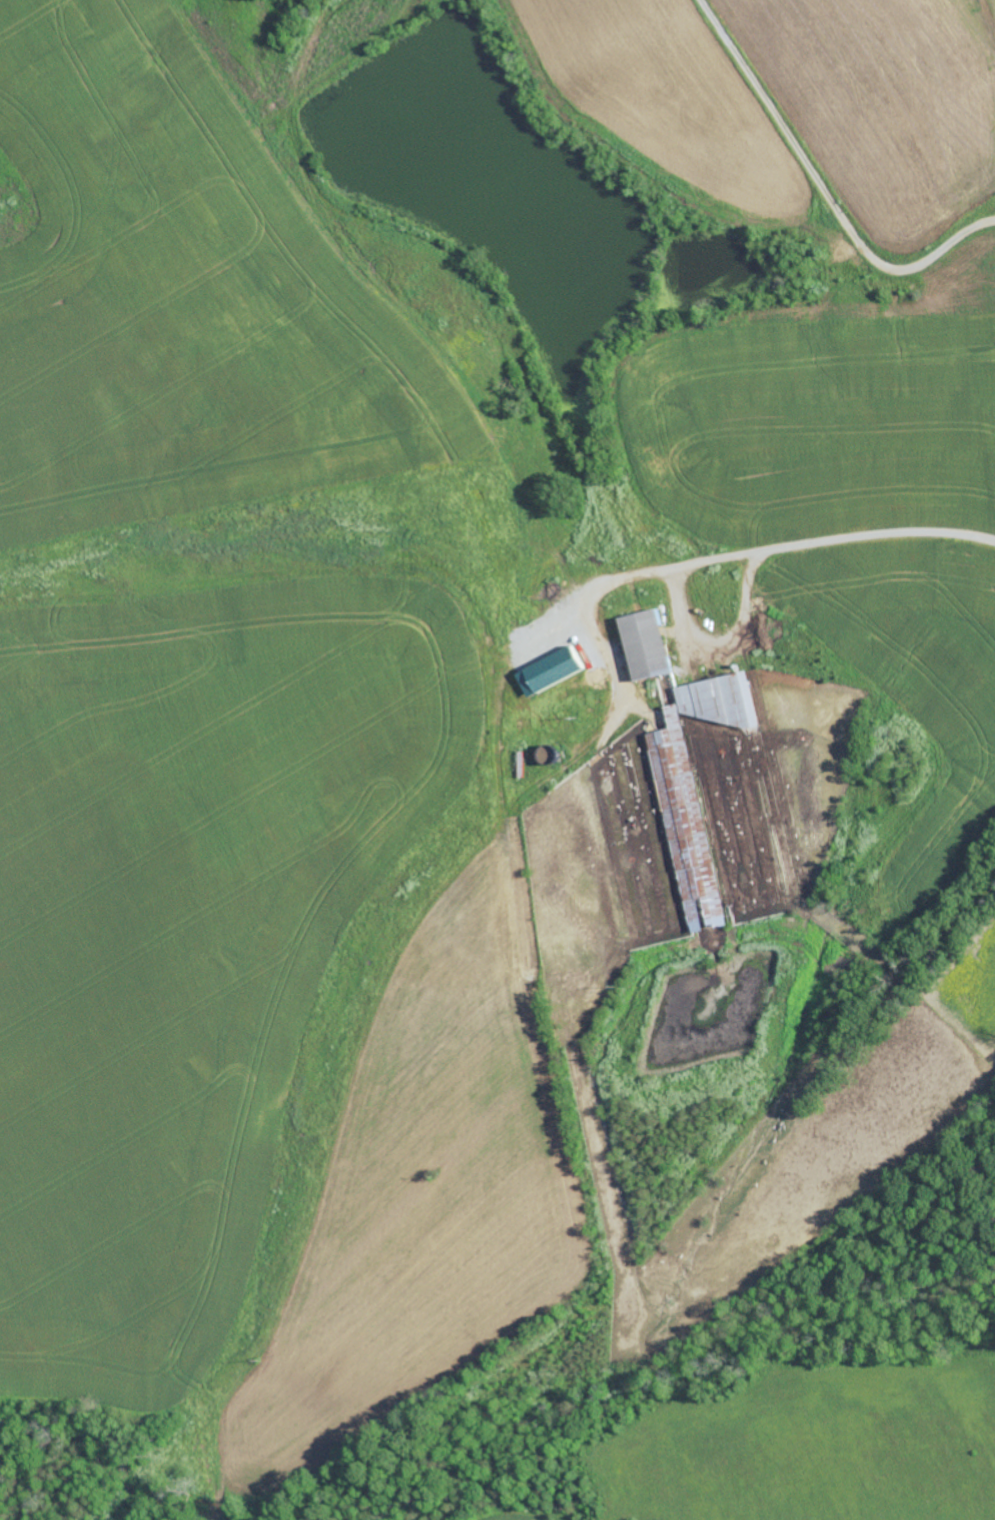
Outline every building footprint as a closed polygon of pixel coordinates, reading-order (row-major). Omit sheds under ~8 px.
[(631,680),(669,673),(657,609),(618,617),(631,680)] [(516,674),(527,697),(584,669),(573,647),(516,674)] [(646,733),(688,933),(720,927),(728,925),(681,715),(747,728),(756,726),(745,671),(673,686),(677,706),(663,709),(667,726),(666,729),(646,733)]
